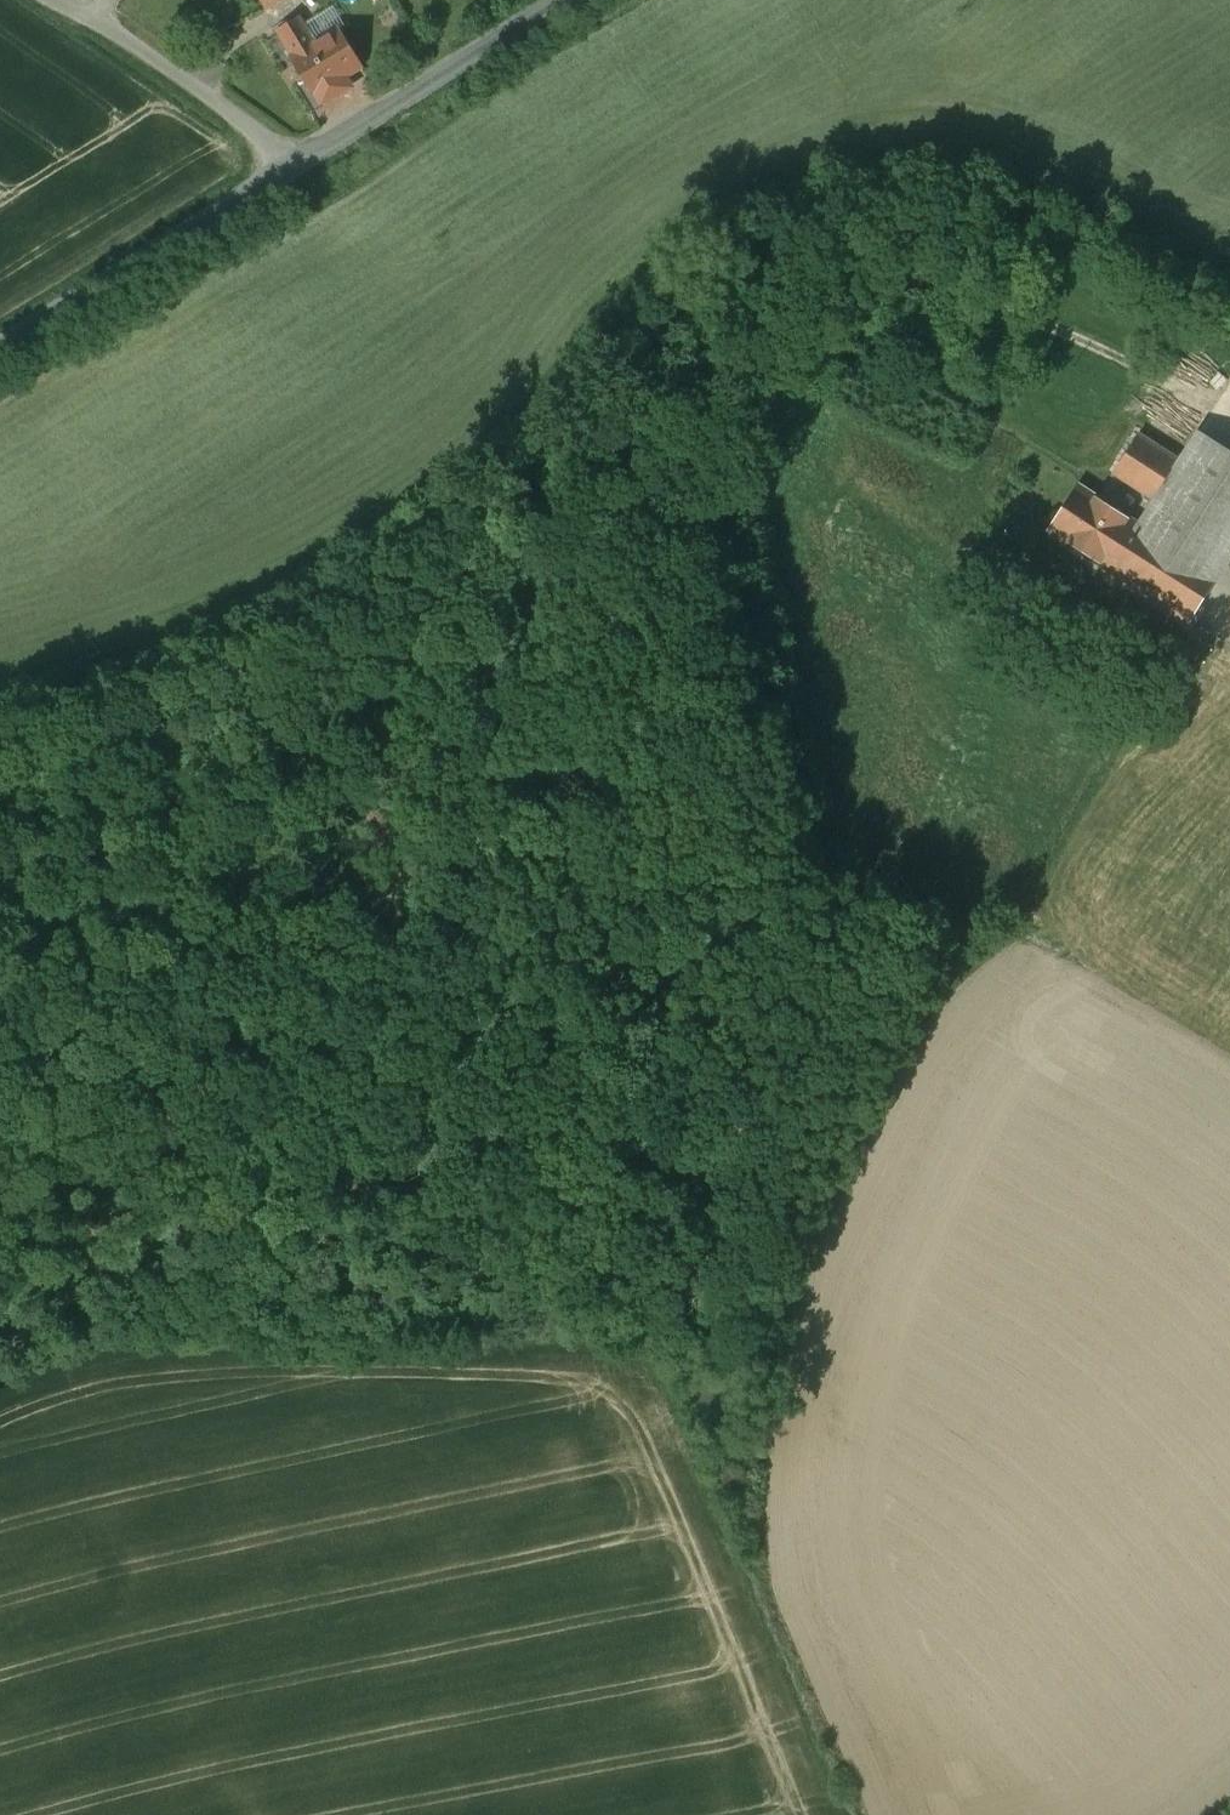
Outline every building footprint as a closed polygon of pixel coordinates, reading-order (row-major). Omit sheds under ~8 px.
[(266,9),(281,0),(260,0),(266,9)] [(339,30),(316,44),(300,19),(280,32),(295,57),(293,58),(297,64),(306,79),(299,84),(315,111),(342,94),(335,83),(362,67),(339,30)] [(295,57),(280,32),(268,39),(287,71),(297,64),(293,58),(295,57)] [(1152,534),(1124,578),(1190,622),(1229,560),(1229,453),(1199,434),(1181,462),(1138,435),(1114,474),(1156,500),(1140,526),(1152,534)] [(1140,526),(1077,486),(1049,530),(1124,578),(1152,534),(1140,526)]
